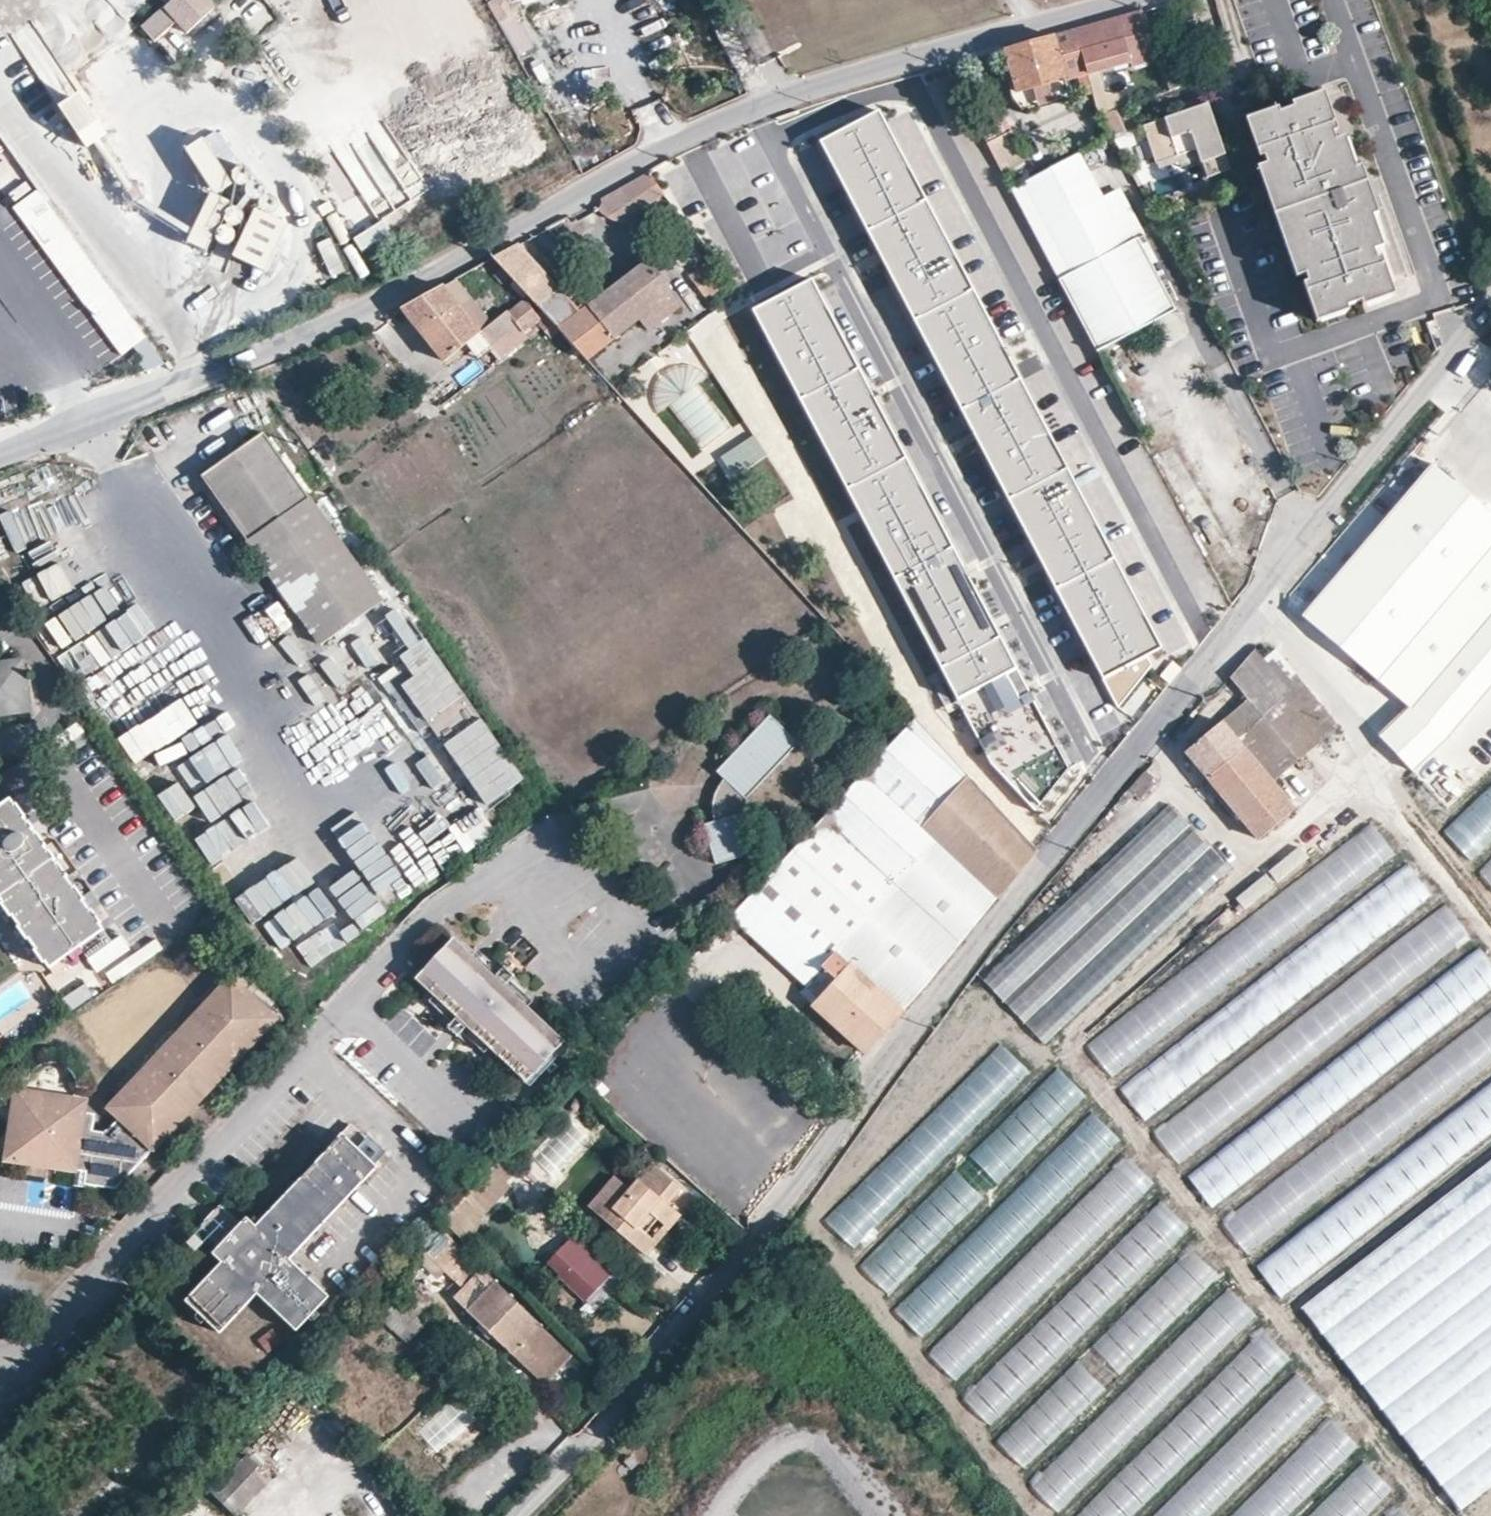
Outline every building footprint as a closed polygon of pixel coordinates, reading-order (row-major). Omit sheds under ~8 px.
[(140,26),(152,41),(176,22),(185,31),(214,6),(209,0),(170,0),(140,26)] [(245,45),(277,18),(260,0),(221,0),(214,6),(245,45)] [(1142,11),(1074,30),(1086,72),(1154,54),(1142,11)] [(119,18),(97,25),(103,43),(124,36),(119,18)] [(166,53),(183,39),(174,27),(157,41),(166,53)] [(1086,72),(1074,30),(1005,50),(1016,91),(1086,72)] [(1234,66),(1224,33),(1196,41),(1202,62),(1206,76),(1234,66)] [(1202,62),(1193,65),(1197,79),(1206,76),(1202,62)] [(1382,245),(1365,198),(1354,202),(1351,193),(1362,189),(1343,135),(1333,139),(1330,131),(1335,129),(1321,90),(1288,102),(1290,107),(1276,112),(1275,107),(1243,119),(1256,157),(1261,156),(1264,163),(1261,164),(1300,274),(1303,273),(1306,280),(1301,282),(1315,321),(1347,309),(1345,305),(1359,300),(1360,305),(1393,293),(1379,254),(1374,256),(1372,249),(1377,247),(1382,245)] [(84,151),(106,136),(78,95),(56,110),(84,151)] [(1180,106),(1181,111),(1196,106),(1194,101),(1180,106)] [(1228,169),(1205,102),(1196,106),(1181,111),(1140,125),(1153,163),(1174,156),(1193,149),(1203,177),(1228,169)] [(1123,131),(1113,109),(1099,113),(1110,137),(1123,131)] [(1003,118),(980,129),(1012,190),(1043,174),(1033,153),(1025,157),(1003,118)] [(884,125),(825,157),(1103,679),(1131,663),(1159,648),(884,125)] [(1178,166),(1197,160),(1193,149),(1174,156),(1178,166)] [(689,177),(677,155),(600,198),(597,209),(612,218),(624,220),(689,177)] [(1124,243),(1078,156),(1043,174),(1012,190),(1023,211),(1034,205),(1070,272),(1124,243)] [(1300,274),(1261,164),(1254,166),(1294,276),(1300,274)] [(1365,198),(1362,189),(1351,193),(1354,202),(1365,198)] [(1141,234),(1118,191),(1101,200),(1124,243),(1136,237),(1141,234)] [(360,201),(341,212),(356,237),(375,225),(360,201)] [(1070,272),(1034,205),(1023,211),(1058,278),(1070,272)] [(566,217),(537,233),(543,245),(553,239),(557,244),(577,233),(571,220),(566,217)] [(263,226),(246,237),(256,253),(273,242),(263,226)] [(331,237),(316,243),(329,277),(344,271),(331,237)] [(1173,309),(1136,237),(1124,243),(1070,272),(1058,278),(1095,349),(1173,309)] [(515,245),(494,257),(493,258),(537,306),(554,293),(515,245)] [(648,260),(588,305),(558,327),(583,354),(600,373),(621,357),(610,342),(672,291),(648,260)] [(707,264),(692,277),(706,297),(723,284),(707,264)] [(344,279),(327,288),(332,298),(349,289),(344,279)] [(470,300),(453,279),(403,306),(445,360),(480,334),(459,306),(470,300)] [(570,282),(554,293),(537,306),(547,317),(558,327),(588,305),(570,282)] [(816,289),(757,319),(956,698),(986,683),(1015,668),(816,289)] [(490,326),(470,300),(459,306),(480,334),(490,326)] [(490,326),(480,334),(492,350),(499,361),(529,337),(523,330),(539,318),(526,301),(510,313),(508,311),(490,326)] [(558,327),(547,317),(539,326),(549,337),(558,327)] [(499,361),(492,350),(433,396),(441,407),(499,361)] [(382,600),(264,433),(202,476),(320,644),(382,600)] [(739,480),(768,453),(751,434),(722,461),(739,480)] [(1490,539),(1490,495),(1437,448),(1307,601),(1383,666),(1490,539)] [(15,492),(20,507),(62,492),(52,465),(28,474),(33,486),(15,492)] [(22,547),(35,575),(25,580),(39,610),(99,582),(72,524),(22,547)] [(1490,601),(1490,539),(1383,666),(1413,692),(1490,601)] [(22,583),(7,556),(0,560),(0,573),(9,590),(22,583)] [(64,641),(116,615),(102,587),(50,613),(64,641)] [(77,681),(132,642),(115,617),(59,657),(77,681)] [(1490,702),(1490,632),(1385,734),(1419,770),(1490,702)] [(483,782),(513,762),(429,638),(323,710),(332,723),(368,699),(399,745),(410,737),(393,712),(422,692),(483,782)] [(140,645),(125,654),(139,677),(154,668),(140,645)] [(1277,649),(1265,659),(1256,648),(1230,677),(1249,697),(1222,722),(1186,752),(1258,839),(1292,809),(1271,783),(1338,726),(1277,649)] [(29,711),(22,661),(0,664),(0,716),(29,711)] [(1113,699),(1153,678),(1144,661),(1104,681),(1113,699)] [(1181,669),(1172,662),(1160,676),(1169,683),(1181,669)] [(128,694),(105,710),(123,735),(146,718),(128,694)] [(115,746),(132,773),(194,733),(177,706),(115,746)] [(1407,791),(1435,821),(1490,769),(1490,713),(1407,791)] [(798,743),(769,715),(719,769),(723,772),(720,775),(715,780),(710,787),(707,792),(705,800),(704,806),(705,814),(706,819),(707,824),(697,826),(708,866),(747,856),(736,816),(738,815),(740,814),(742,813),(744,810),(746,808),(748,805),(749,801),(749,799),(749,795),(798,743)] [(1036,847),(915,717),(764,877),(818,928),(785,965),(802,981),(808,974),(814,980),(801,993),(864,1051),(1036,847)] [(216,750),(153,797),(171,821),(234,775),(216,750)] [(233,905),(310,853),(273,797),(260,806),(242,779),(177,822),(233,905)] [(1444,830),(1476,863),(1490,848),(1490,785),(1444,830)] [(46,966),(81,943),(88,955),(111,939),(103,927),(105,925),(13,795),(0,804),(0,900),(46,966)] [(1168,804),(982,979),(1045,1043),(1052,1038),(1229,869),(1168,804)] [(1398,862),(1370,825),(1087,1041),(1115,1078),(1398,862)] [(1275,882),(1308,859),(1300,847),(1267,869),(1275,882)] [(1480,871),(1490,882),(1490,861),(1480,871)] [(1408,870),(1126,1085),(1147,1112),(1429,897),(1408,870)] [(1266,875),(1234,899),(1244,911),(1275,887),(1266,875)] [(818,928),(764,877),(730,914),(785,965),(818,928)] [(262,944),(286,931),(270,904),(246,917),(262,944)] [(1447,911),(1157,1132),(1179,1160),(1468,939),(1447,911)] [(450,939),(447,943),(557,1046),(561,1043),(523,1007),(527,1003),(505,982),(508,978),(499,970),(496,973),(474,953),(469,957),(450,939)] [(447,943),(415,977),(526,1080),(557,1046),(447,943)] [(1476,948),(1188,1170),(1219,1210),(1490,1001),(1490,969),(1476,948)] [(82,1115),(82,1107),(83,1096),(14,1087),(6,1162),(74,1169),(75,1160),(85,1162),(84,1170),(83,1184),(115,1183),(274,1014),(231,974),(109,1104),(119,1113),(104,1128),(92,1129),(95,1116),(82,1115)] [(526,1080),(415,977),(412,980),(431,998),(427,1003),(449,1023),(445,1027),(455,1036),(458,1032),(480,1053),(484,1048),(522,1084),(526,1080)] [(1226,1220),(1255,1256),(1490,1074),(1490,1016),(1226,1220)] [(1026,1072),(1002,1047),(827,1220),(851,1244),(1026,1072)] [(1085,1097),(1059,1071),(863,1264),(889,1290),(1085,1097)] [(1258,1262),(1285,1296),(1490,1138),(1490,1082),(1258,1262)] [(95,1109),(82,1107),(82,1115),(95,1116),(95,1109)] [(1121,1143),(1093,1114),(895,1307),(923,1336),(1121,1143)] [(378,1171),(342,1137),(327,1153),(257,1228),(247,1219),(245,1222),(221,1248),(213,1256),(222,1264),(186,1303),(222,1337),(259,1298),(299,1335),(332,1300),(292,1262),(378,1171)] [(1298,1302),(1454,1507),(1490,1479),(1490,1155),(1298,1302)] [(1152,1182),(1126,1156),(931,1351),(957,1378),(1152,1182)] [(74,1169),(84,1170),(85,1162),(75,1160),(74,1169)] [(678,1209),(668,1201),(681,1185),(652,1161),(630,1188),(615,1176),(590,1207),(648,1253),(659,1240),(648,1231),(659,1217),(667,1223),(678,1209)] [(1189,1231),(1162,1203),(965,1397),(992,1425),(1189,1231)] [(670,1226),(681,1211),(678,1209),(667,1223),(670,1226)] [(221,1248),(245,1222),(234,1213),(211,1238),(221,1248)] [(446,1233),(437,1224),(426,1236),(436,1245),(446,1233)] [(795,1251),(805,1244),(796,1231),(786,1238),(795,1251)] [(446,1233),(436,1245),(429,1252),(466,1287),(483,1268),(446,1233)] [(621,1281),(574,1235),(549,1261),(597,1307),(621,1281)] [(1223,1273),(1196,1245),(1000,1438),(1027,1466),(1223,1273)] [(483,1268),(466,1287),(455,1296),(531,1369),(547,1351),(559,1364),(566,1357),(568,1359),(573,1354),(483,1268)] [(1257,1320),(1230,1292),(1034,1483),(1061,1510),(1257,1320)] [(424,1320),(405,1307),(399,1318),(417,1332),(424,1320)] [(274,1328),(256,1339),(267,1356),(285,1346),(274,1328)] [(1263,1333),(1075,1515),(1133,1515),(1292,1362),(1263,1333)] [(1298,1376),(1157,1515),(1210,1515),(1324,1402),(1298,1376)] [(1329,1421),(1233,1515),(1288,1515),(1357,1449),(1329,1421)] [(210,1493),(232,1515),(236,1515),(271,1478),(246,1455),(210,1493)] [(638,1464),(632,1455),(625,1461),(631,1469),(638,1464)] [(90,1466),(84,1459),(60,1485),(66,1491),(90,1466)] [(1363,1464),(1310,1515),(1368,1515),(1392,1493),(1363,1464)] [(620,1465),(619,1466),(617,1467),(616,1469),(617,1471),(618,1473),(619,1474),(622,1475),(625,1475),(627,1473),(628,1470),(626,1467),(625,1466),(623,1465),(620,1465)] [(1398,1507),(1389,1515),(1407,1515),(1398,1507)]
